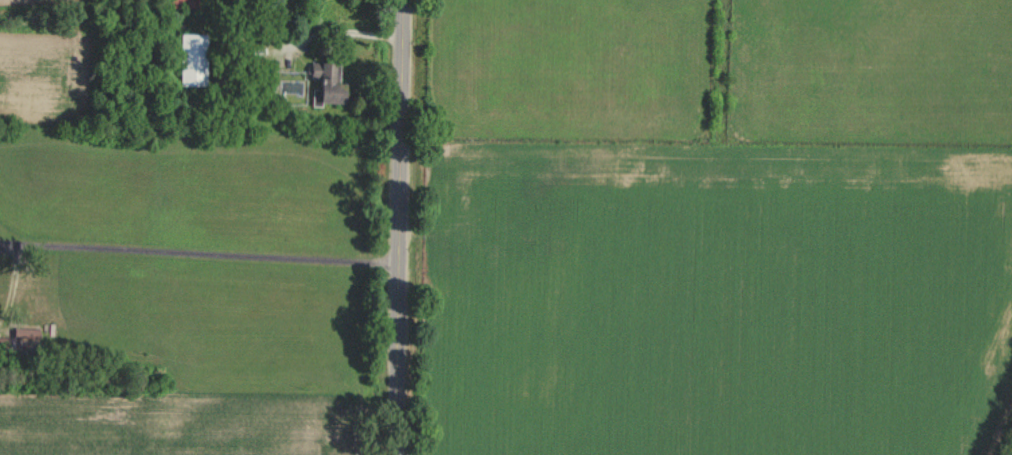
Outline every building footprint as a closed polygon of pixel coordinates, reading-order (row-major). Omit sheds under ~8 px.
[(180,84),(206,84),(206,32),(180,32),(180,84)] [(343,103),(344,81),(339,81),(339,61),(311,61),(311,79),(314,79),(314,103),(343,103)]
